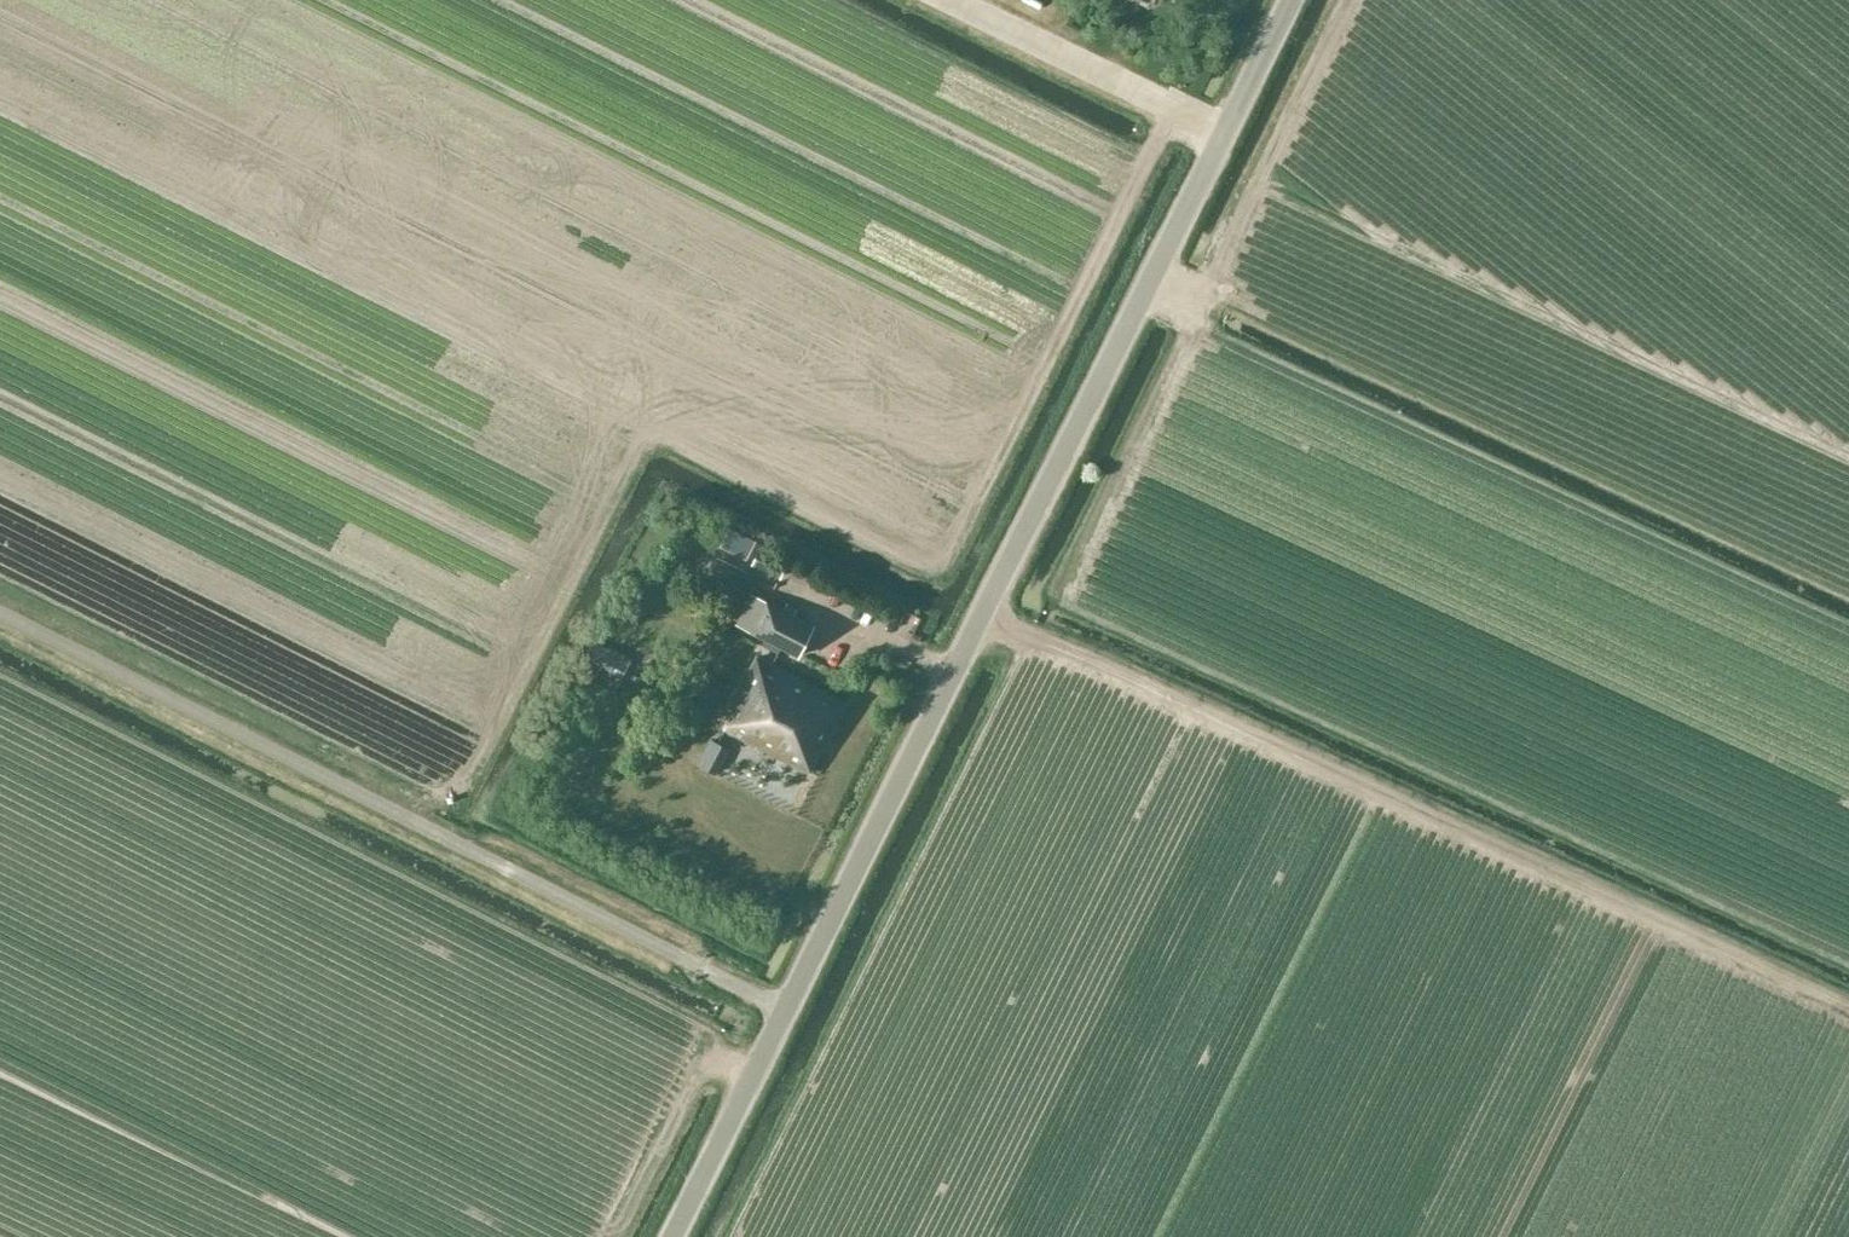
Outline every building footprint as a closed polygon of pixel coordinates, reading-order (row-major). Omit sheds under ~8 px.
[(814,625),(767,601),(751,632),(798,656),(814,625)] [(734,709),(725,728),(810,772),(846,703),(756,656),(729,705),(734,709)]
